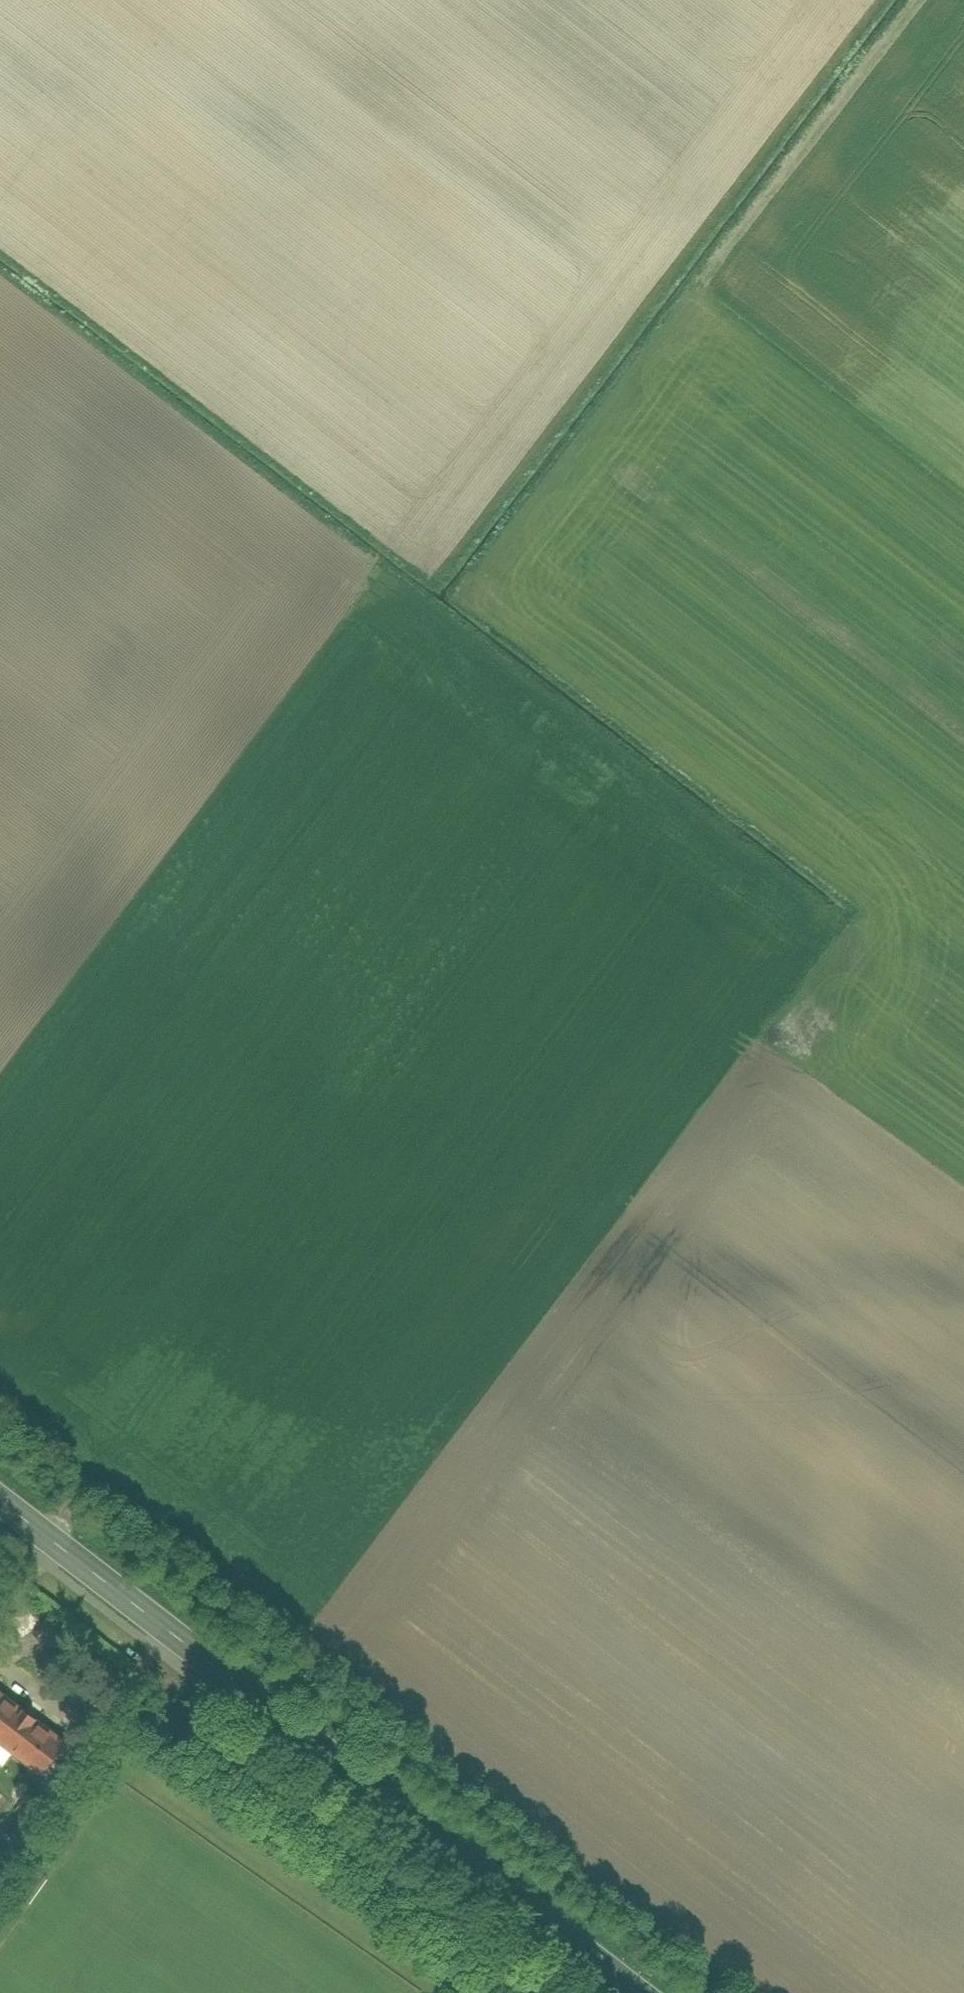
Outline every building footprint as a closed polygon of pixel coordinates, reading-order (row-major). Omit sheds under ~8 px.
[(33,1783),(59,1750),(0,1705),(0,1757),(33,1783)]
